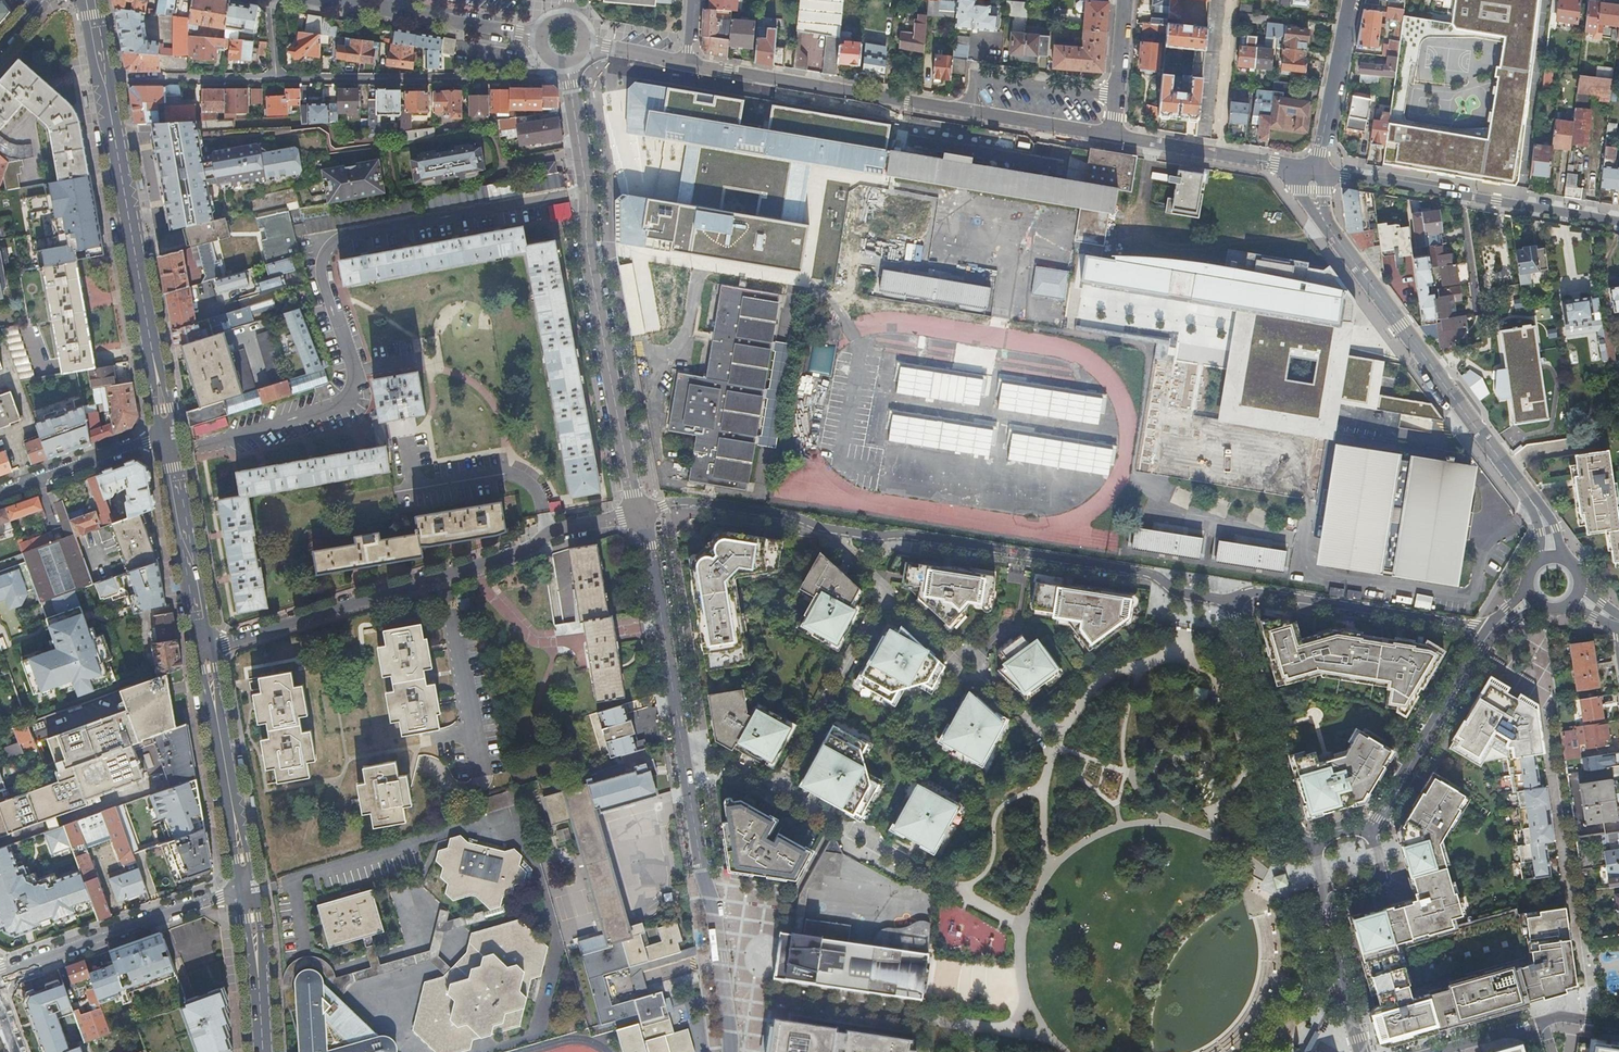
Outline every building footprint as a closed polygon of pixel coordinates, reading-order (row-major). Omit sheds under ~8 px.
[(10,11),(7,5),(3,0),(2,0),(0,1),(0,23),(10,11)] [(177,0),(158,0),(156,9),(146,8),(147,0),(114,0),(116,8),(145,12),(166,15),(167,8),(175,9),(177,0)] [(230,0),(227,0),(193,0),(190,18),(189,21),(194,22),(193,28),(198,29),(199,23),(225,28),(230,0)] [(254,33),(259,5),(230,0),(225,28),(232,29),(254,33)] [(714,2),(713,9),(731,11),(737,11),(738,0),(714,0),(714,2)] [(796,30),(811,31),(827,33),(823,73),(836,75),(837,62),(840,31),(843,0),(799,0),(796,30)] [(930,0),(928,0),(926,14),(938,15),(938,8),(939,1),(930,0)] [(944,0),(943,9),(956,10),(957,2),(944,0)] [(956,17),(955,27),(996,30),(997,14),(989,14),(990,5),(985,5),(975,4),(976,0),(957,0),(957,2),(956,10),(956,17)] [(1028,2),(1006,0),(1005,14),(1027,16),(1028,2)] [(1086,0),(1081,0),(1076,2),(1075,8),(1080,11),(1085,11),(1086,0)] [(1084,29),(1106,31),(1106,30),(1108,0),(1093,0),(1093,1),(1086,0),(1085,11),(1084,29)] [(1151,23),(1166,24),(1166,21),(1167,16),(1167,12),(1168,0),(1153,0),(1153,3),(1156,4),(1159,4),(1158,11),(1155,10),(1152,10),(1151,23)] [(1167,16),(1178,17),(1180,15),(1181,7),(1175,2),(1177,0),(1168,0),(1167,12),(1167,16)] [(1206,25),(1197,119),(1195,135),(1211,138),(1224,0),(1209,0),(1206,25)] [(1239,11),(1257,13),(1259,0),(1240,0),(1239,11)] [(1364,4),(1403,9),(1404,9),(1405,2),(1399,1),(1399,0),(1365,0),(1364,4)] [(1397,58),(1394,77),(1389,113),(1385,145),(1383,164),(1512,185),(1519,174),(1530,75),(1536,34),(1540,0),(1452,0),(1450,16),(1449,23),(1402,15),(1397,58)] [(1452,0),(1438,0),(1443,1),(1442,7),(1433,6),(1432,13),(1450,16),(1452,0)] [(1578,0),(1552,0),(1549,22),(1554,22),(1554,21),(1558,22),(1558,21),(1576,23),(1579,0),(1578,0)] [(1618,17),(1618,5),(1587,1),(1584,31),(1598,33),(1598,36),(1601,36),(1602,25),(1615,26),(1614,29),(1613,29),(1612,36),(1617,37),(1618,17)] [(1043,4),(1041,19),(1050,19),(1051,5),(1043,4)] [(1403,9),(1364,4),(1356,45),(1376,47),(1380,21),(1381,11),(1386,12),(1385,18),(1397,20),(1396,26),(1395,26),(1393,40),(1388,39),(1387,48),(1382,47),(1381,55),(1388,56),(1397,58),(1402,15),(1403,9)] [(189,22),(189,21),(190,18),(173,16),(173,50),(170,50),(170,49),(163,48),(163,43),(160,43),(160,41),(148,40),(144,20),(145,12),(116,8),(120,31),(123,51),(159,54),(172,55),(189,56),(189,35),(189,22)] [(938,8),(938,15),(956,17),(956,10),(943,9),(938,8)] [(709,9),(704,9),(701,47),(705,53),(727,57),(728,44),(730,20),(731,11),(713,9),(709,9)] [(1257,13),(1239,11),(1238,22),(1262,25),(1263,14),(1257,13)] [(304,53),(320,54),(321,39),(321,33),(322,16),(308,14),(305,32),(301,31),(300,42),(291,48),(298,57),(304,53)] [(914,33),(901,32),(899,47),(923,51),(925,34),(926,14),(919,14),(919,19),(915,18),(914,33)] [(1263,14),(1262,25),(1266,25),(1267,23),(1271,23),(1271,15),(1266,14),(1263,14)] [(331,25),(332,18),(322,16),(321,33),(336,35),(337,27),(331,25)] [(730,20),(728,44),(742,46),(741,47),(752,48),(754,22),(748,22),(748,17),(741,17),(741,21),(730,20)] [(1166,21),(1166,24),(1166,31),(1164,45),(1193,48),(1191,74),(1187,74),(1186,77),(1182,77),(1180,90),(1171,90),(1172,74),(1162,72),(1158,115),(1191,118),(1197,119),(1206,25),(1184,23),(1184,20),(1181,20),(1181,23),(1166,21)] [(1166,24),(1151,23),(1142,22),(1142,28),(1166,31),(1166,24)] [(1267,23),(1266,25),(1265,37),(1277,38),(1285,35),(1284,47),(1305,49),(1305,40),(1307,41),(1308,30),(1286,27),(1286,25),(1271,23),(1267,23)] [(231,38),(232,29),(225,28),(224,38),(225,38),(231,38)] [(414,46),(416,32),(395,28),(393,39),(390,38),(389,43),(393,43),(402,44),(412,46),(414,46)] [(775,65),(783,66),(785,48),(775,47),(777,28),(769,28),(767,39),(756,38),(755,61),(775,65)] [(1106,31),(1084,29),(1082,48),(1054,46),(1053,67),(1102,71),(1106,31)] [(811,31),(796,30),(793,58),(809,59),(811,31)] [(851,31),(840,31),(837,62),(859,64),(861,42),(850,41),(851,31)] [(441,50),(443,36),(416,32),(414,46),(423,47),(441,50)] [(1023,60),(1025,33),(1011,32),(1009,59),(1023,60)] [(1039,34),(1025,33),(1023,60),(1036,61),(1039,34)] [(189,56),(189,57),(215,59),(216,47),(216,46),(217,39),(195,37),(195,35),(189,35),(189,56)] [(968,37),(954,35),(952,56),(966,59),(967,59),(969,44),(968,44),(968,37)] [(1257,36),(1251,35),(1250,47),(1240,46),(1238,65),(1254,67),(1256,48),(1257,36)] [(441,53),(454,54),(454,51),(456,38),(443,36),(441,50),(441,53)] [(1154,38),(1148,37),(1147,43),(1143,42),(1141,42),(1139,66),(1160,68),(1162,44),(1153,43),(1154,38)] [(265,53),(266,41),(259,41),(258,47),(252,46),(252,40),(231,38),(225,38),(225,46),(224,50),(224,57),(257,60),(258,53),(265,53)] [(336,56),(360,60),(362,39),(353,38),(352,46),(338,44),(336,56)] [(372,40),(368,40),(362,39),(360,60),(372,62),(374,49),(371,49),(372,40)] [(1256,48),(1254,67),(1270,68),(1273,43),(1265,42),(1264,49),(1256,48)] [(387,63),(399,65),(402,44),(393,43),(392,51),(390,51),(389,53),(387,63)] [(411,54),(412,46),(402,44),(399,65),(412,66),(413,56),(413,54),(411,54)] [(1284,47),(1276,46),(1275,67),(1281,67),(1281,73),(1291,74),(1292,69),(1304,70),(1305,59),(1303,59),(1305,49),(1284,47)] [(441,67),(441,53),(441,50),(426,50),(425,67),(441,67)] [(123,51),(126,66),(128,68),(131,70),(159,70),(159,54),(123,51)] [(884,74),(885,58),(865,54),(862,70),(879,73),(884,74)] [(952,56),(934,54),(932,76),(939,77),(950,78),(951,72),(952,56)] [(172,67),(189,67),(189,57),(189,56),(172,55),(172,67)] [(1001,65),(1001,56),(986,55),(986,62),(1001,65)] [(965,73),(966,59),(952,56),(951,72),(965,73)] [(1394,77),(1397,58),(1388,56),(1386,65),(1361,63),(1360,73),(1378,75),(1394,77)] [(23,102),(49,125),(55,159),(56,164),(59,180),(78,176),(90,174),(82,129),(79,120),(76,112),(70,104),(64,97),(63,96),(19,57),(0,80),(0,82),(1,83),(0,84),(0,128),(23,102)] [(809,59),(793,58),(792,68),(807,70),(809,59)] [(1597,65),(1595,76),(1612,79),(1613,67),(1597,65)] [(1549,93),(1552,68),(1543,67),(1540,92),(1549,93)] [(1377,83),(1378,75),(1360,73),(1359,81),(1377,83)] [(1595,76),(1578,73),(1572,122),(1569,147),(1584,148),(1589,110),(1585,109),(1587,93),(1599,94),(1598,100),(1610,101),(1611,88),(1612,79),(1595,76)] [(1290,81),(1274,79),(1273,90),(1269,125),(1281,127),(1284,112),(1297,114),(1294,129),(1307,131),(1309,115),(1306,115),(1308,101),(1287,97),(1290,81)] [(132,89),(130,90),(133,106),(136,124),(153,123),(195,121),(195,113),(194,105),(166,106),(166,111),(157,111),(157,104),(159,104),(159,103),(162,103),(162,102),(173,101),(173,84),(168,84),(161,86),(134,86),(132,89)] [(557,96),(557,88),(553,85),(542,85),(542,88),(542,108),(542,114),(558,112),(558,97),(557,96)] [(332,102),(332,87),(323,87),(323,102),(332,102)] [(1109,212),(1128,215),(1138,156),(1090,149),(1073,147),(1071,155),(1088,163),(1084,182),(972,164),(973,157),(944,152),(943,159),(887,150),(889,125),(772,105),(769,129),(739,125),(743,101),(668,87),(665,113),(649,110),(645,135),(685,142),(792,159),(1080,207),(1109,212)] [(400,91),(400,89),(385,89),(385,88),(379,88),(379,89),(377,89),(377,99),(369,99),(369,134),(378,133),(378,113),(389,113),(389,115),(398,115),(398,113),(401,113),(400,91)] [(526,108),(525,90),(521,90),(521,88),(509,88),(509,90),(510,108),(526,108)] [(530,90),(525,90),(526,108),(542,108),(542,88),(530,88),(530,90)] [(1258,139),(1268,140),(1269,125),(1273,90),(1254,88),(1252,114),(1260,115),(1259,122),(1258,139)] [(225,112),(225,89),(203,90),(203,113),(203,120),(217,119),(217,112),(225,112)] [(225,119),(230,119),(230,112),(246,112),(246,89),(225,89),(225,112),(225,119)] [(262,102),(262,89),(253,89),(253,102),(262,102)] [(300,104),(300,89),(286,89),(286,95),(267,97),(267,107),(264,107),(264,114),(287,113),(287,111),(289,111),(289,107),(291,107),(292,107),(292,105),(298,104),(298,105),(299,105),(299,104),(300,104)] [(358,89),(339,89),(339,102),(338,111),(348,111),(348,114),(351,114),(352,117),(357,117),(358,89)] [(510,108),(509,90),(491,90),(491,95),(491,112),(510,111),(510,108)] [(427,91),(400,91),(401,113),(401,131),(406,130),(410,130),(410,114),(408,111),(428,111),(427,91)] [(461,91),(433,91),(433,111),(446,110),(446,117),(461,117),(461,91)] [(488,95),(469,95),(469,115),(489,115),(489,112),(488,95)] [(1370,99),(1352,95),(1348,116),(1366,120),(1370,99)] [(1230,100),(1228,122),(1246,124),(1249,98),(1241,97),(1241,101),(1230,100)] [(333,121),(338,120),(338,112),(330,112),(330,102),(308,103),(308,123),(333,121)] [(338,111),(339,102),(330,102),(330,112),(338,112),(338,111)] [(1157,118),(1158,106),(1147,103),(1147,117),(1157,118)] [(560,111),(558,112),(542,114),(540,114),(541,120),(500,127),(502,135),(518,133),(520,144),(562,138),(559,123),(562,123),(560,111)] [(1385,145),(1389,113),(1381,112),(1379,120),(1372,119),(1369,143),(1385,145)] [(540,114),(526,116),(510,118),(499,119),(500,127),(541,120),(540,114)] [(234,129),(233,119),(230,119),(225,119),(217,119),(203,120),(201,120),(195,121),(153,123),(158,154),(163,179),(167,205),(172,230),(186,227),(226,218),(287,204),(297,201),(300,208),(325,203),(327,203),(328,204),(382,193),(380,185),(384,184),(381,168),(377,169),(375,159),(330,167),(325,136),(318,132),(292,134),(290,127),(234,129)] [(489,120),(469,122),(469,132),(500,127),(499,119),(489,120)] [(1569,147),(1572,122),(1555,120),(1552,140),(1552,148),(1569,150),(1569,147)] [(430,127),(429,127),(410,130),(406,130),(408,142),(431,138),(430,127)] [(5,189),(19,187),(17,174),(21,173),(20,166),(24,165),(23,158),(33,156),(31,143),(28,143),(21,143),(13,141),(6,138),(3,136),(0,134),(0,154),(8,161),(3,176),(5,189)] [(1618,191),(1618,167),(1612,166),(1614,147),(1613,147),(1614,137),(1606,136),(1600,189),(1618,191)] [(1552,148),(1552,140),(1537,138),(1537,141),(1534,141),(1530,175),(1548,177),(1552,148)] [(792,159),(685,142),(676,203),(627,194),(621,203),(620,243),(800,272),(808,224),(782,221),(792,159)] [(425,185),(430,185),(441,183),(440,182),(440,180),(459,177),(460,179),(475,176),(475,173),(475,172),(485,170),(481,147),(470,148),(470,143),(454,146),(454,149),(435,152),(435,150),(420,153),(420,158),(411,159),(416,183),(425,181),(425,185)] [(582,168),(577,143),(570,145),(576,169),(582,168)] [(3,176),(8,161),(0,154),(0,183),(3,176)] [(540,175),(556,172),(554,160),(539,163),(540,175)] [(1171,208),(1196,212),(1201,181),(1207,182),(1209,168),(1201,167),(1200,172),(1188,170),(1189,165),(1179,163),(1178,168),(1177,168),(1176,175),(1168,174),(1167,180),(1175,182),(1181,183),(1180,186),(1174,185),(1171,208)] [(422,212),(565,185),(562,171),(556,172),(540,175),(419,197),(422,212)] [(95,173),(59,180),(52,181),(63,245),(44,249),(46,265),(109,254),(95,173)] [(1566,173),(1563,197),(1584,200),(1585,190),(1584,188),(1575,187),(1576,175),(1570,174),(1566,173)] [(41,266),(46,265),(44,249),(63,245),(52,181),(45,182),(47,193),(28,196),(32,218),(28,218),(33,251),(38,250),(41,266)] [(1370,229),(1365,192),(1357,190),(1341,188),(1346,228),(1361,248),(1365,247),(1372,245),(1371,238),(1370,229)] [(419,213),(416,198),(305,219),(305,217),(291,221),(296,235),(419,213)] [(572,218),(569,201),(547,206),(550,218),(554,221),(572,218)] [(1109,212),(1080,207),(1073,252),(1101,256),(1109,212)] [(296,235),(291,221),(289,210),(261,217),(266,239),(262,239),(267,264),(292,257),(301,255),(296,235)] [(1438,210),(1422,212),(1425,234),(1441,232),(1438,210)] [(1425,234),(1422,212),(1412,213),(1416,247),(1426,246),(1425,240),(1425,234)] [(231,236),(226,218),(186,227),(192,246),(197,245),(201,258),(205,276),(202,282),(217,278),(225,276),(220,260),(216,262),(210,241),(231,236)] [(1412,253),(1408,226),(1399,227),(1395,223),(1386,224),(1386,222),(1377,223),(1380,249),(1393,247),(1395,263),(1400,263),(1402,258),(1402,255),(1412,253)] [(593,451),(584,404),(586,403),(585,396),(583,396),(572,335),(574,335),(572,326),(570,326),(561,278),(563,278),(562,270),(560,270),(554,240),(526,245),(523,226),(502,230),(501,228),(494,230),(494,231),(460,238),(459,236),(449,238),(450,240),(411,247),(410,245),(402,247),(403,249),(368,255),(368,253),(361,255),(361,256),(340,260),(345,284),(527,250),(571,495),(600,490),(595,459),(597,459),(595,451),(593,451)] [(1442,244),(1444,243),(1443,237),(1442,237),(1425,240),(1426,246),(1442,244)] [(1450,264),(1448,253),(1443,254),(1442,244),(1426,246),(1428,255),(1429,267),(1440,266),(1450,264)] [(7,287),(3,263),(9,262),(5,245),(0,246),(0,298),(3,297),(2,290),(1,288),(7,287)] [(197,245),(192,246),(195,259),(201,258),(197,245)] [(1524,251),(1516,252),(1520,286),(1531,284),(1529,273),(1539,271),(1548,270),(1545,248),(1536,250),(1535,247),(1523,249),(1524,251)] [(1167,298),(1171,279),(1179,281),(1176,299),(1285,318),(1276,377),(1238,371),(1230,417),(1327,433),(1329,421),(1332,422),(1334,409),(1331,409),(1333,398),(1340,400),(1339,403),(1444,421),(1432,403),(1373,393),(1374,389),(1378,390),(1383,360),(1349,355),(1332,352),(1335,329),(1340,330),(1341,323),(1353,325),(1355,303),(1355,300),(1354,298),(1329,265),(1312,278),(1310,280),(1305,279),(1308,261),(1228,248),(1225,266),(1198,261),(1171,258),(1144,257),(1118,256),(1114,256),(1114,258),(1117,258),(1117,262),(1084,256),(1080,283),(1167,298)] [(183,249),(159,255),(163,274),(166,293),(189,286),(183,249)] [(1429,267),(1428,255),(1412,257),(1421,319),(1436,317),(1433,298),(1433,294),(1426,294),(1426,292),(1427,292),(1426,289),(1432,287),(1429,267)] [(267,264),(270,276),(257,280),(261,294),(287,286),(283,273),(296,270),(292,257),(267,264)] [(87,368),(96,367),(87,312),(78,259),(46,265),(41,266),(40,266),(40,270),(44,269),(53,319),(62,373),(87,368)] [(1458,282),(1455,263),(1453,264),(1450,264),(1440,266),(1443,285),(1458,282)] [(1032,292),(1065,299),(1070,270),(1036,264),(1032,292)] [(880,290),(988,308),(991,288),(884,269),(880,290)] [(245,270),(225,276),(217,278),(221,293),(249,285),(245,270)] [(1167,298),(1176,299),(1179,281),(1171,279),(1167,298)] [(747,491),(755,443),(756,434),(780,292),(723,283),(707,377),(679,373),(670,429),(697,434),(689,481),(747,491)] [(1614,310),(1618,310),(1618,285),(1609,287),(1611,299),(1613,299),(1614,310)] [(189,286),(166,293),(172,329),(196,322),(189,286)] [(1436,319),(1455,316),(1453,301),(1460,299),(1458,286),(1437,289),(1438,298),(1433,298),(1436,317),(1436,319)] [(1602,360),(1608,360),(1603,328),(1603,327),(1601,327),(1599,312),(1600,312),(1598,295),(1561,301),(1566,336),(1598,331),(1602,360)] [(196,322),(172,329),(176,346),(182,344),(224,331),(254,322),(251,314),(275,307),(272,298),(196,322)] [(308,373),(325,368),(333,365),(330,358),(320,361),(310,334),(312,333),(311,330),(308,330),(299,308),(284,312),(308,373)] [(1440,347),(1448,346),(1447,339),(1465,336),(1464,326),(1465,325),(1464,315),(1455,316),(1436,319),(1437,322),(1437,328),(1439,337),(1440,347)] [(1418,325),(1428,339),(1439,337),(1437,328),(1437,322),(1421,324),(1418,325)] [(1349,355),(1353,325),(1341,323),(1340,330),(1335,329),(1332,352),(1349,355)] [(32,378),(32,370),(30,370),(29,363),(27,363),(27,355),(25,356),(24,348),(22,348),(21,340),(20,341),(19,333),(17,334),(17,325),(0,328),(0,329),(19,381),(32,378)] [(1156,343),(1157,339),(1076,325),(1075,330),(1156,343)] [(1542,369),(1535,325),(1526,327),(1517,328),(1517,326),(1512,326),(1513,329),(1501,330),(1506,369),(1497,370),(1495,390),(1500,402),(1511,400),(1514,423),(1549,419),(1542,369)] [(1608,360),(1608,363),(1615,362),(1610,327),(1603,328),(1608,360)] [(272,385),(286,381),(269,330),(256,334),(272,385)] [(182,344),(202,406),(257,389),(243,347),(230,351),(224,331),(182,344)] [(1154,358),(1166,361),(1170,341),(1157,339),(1156,343),(1154,358)] [(808,373),(830,378),(836,347),(814,343),(808,373)] [(116,385),(113,363),(96,367),(87,368),(90,389),(106,386),(116,385)] [(289,380),(293,394),(329,383),(325,368),(308,373),(289,380)] [(1470,369),(1462,375),(1482,402),(1490,394),(1483,378),(1470,369)] [(377,420),(425,412),(418,372),(400,375),(400,374),(393,376),(374,379),(380,415),(373,417),(377,420)] [(930,400),(980,404),(982,377),(931,373),(930,400)] [(187,411),(190,427),(293,394),(289,380),(286,381),(272,385),(260,389),(259,388),(257,389),(202,406),(187,411)] [(137,415),(132,382),(116,385),(106,386),(110,412),(105,413),(108,424),(100,427),(97,411),(86,413),(91,442),(131,427),(137,415)] [(20,419),(20,418),(22,417),(21,415),(19,416),(10,391),(0,394),(0,426),(20,419)] [(1098,425),(1102,399),(1051,391),(1047,417),(1098,425)] [(821,410),(823,394),(816,393),(813,409),(821,410)] [(47,458),(91,442),(86,413),(84,404),(67,410),(66,408),(63,407),(44,414),(42,416),(43,419),(34,422),(39,437),(47,458)] [(425,413),(425,412),(377,420),(373,417),(374,427),(372,427),(366,436),(371,440),(373,448),(365,450),(364,448),(357,449),(357,451),(315,458),(315,457),(308,458),(308,460),(266,467),(266,466),(258,467),(259,468),(238,472),(242,496),(219,500),(225,530),(223,530),(224,538),(226,537),(232,574),(231,574),(232,582),(234,581),(239,611),(268,606),(261,568),(259,568),(252,534),(255,533),(248,495),(390,470),(386,447),(388,447),(383,420),(402,417),(402,420),(405,419),(405,416),(416,414),(425,413)] [(756,434),(755,443),(769,446),(774,416),(766,414),(763,435),(756,434)] [(226,417),(194,427),(196,435),(204,432),(206,429),(209,431),(228,425),(226,417)] [(977,424),(976,447),(989,448),(989,450),(1002,450),(1003,425),(977,424)] [(31,464),(47,458),(39,437),(23,443),(31,464)] [(1056,468),(1109,477),(1113,450),(1061,441),(1056,468)] [(1446,463),(1337,446),(1319,559),(1454,580),(1471,467),(1452,464),(1452,460),(1447,459),(1446,463)] [(12,470),(5,450),(0,452),(0,475),(12,470)] [(1609,451),(1575,455),(1578,476),(1574,477),(1579,514),(1584,514),(1587,535),(1610,531),(1614,563),(1618,562),(1618,520),(1609,451)] [(128,517),(140,513),(154,508),(147,467),(135,460),(98,474),(106,498),(112,496),(114,494),(113,491),(117,490),(117,492),(119,491),(119,490),(126,487),(127,493),(126,493),(127,498),(125,501),(128,517)] [(105,525),(112,523),(115,522),(113,517),(111,511),(106,498),(98,474),(87,478),(105,525)] [(75,590),(93,583),(76,536),(70,520),(67,512),(59,488),(53,490),(57,502),(55,503),(61,520),(67,536),(53,542),(50,532),(22,542),(20,537),(17,538),(22,553),(25,562),(35,588),(40,602),(41,602),(75,590)] [(57,502),(53,490),(48,492),(58,521),(61,520),(55,503),(57,502)] [(5,508),(10,520),(40,510),(42,515),(45,514),(38,496),(5,508)] [(560,500),(549,502),(550,511),(564,508),(562,508),(560,500)] [(455,537),(455,541),(473,538),(472,534),(506,528),(501,501),(417,516),(419,527),(415,528),(416,533),(381,539),(380,532),(355,536),(356,544),(314,551),(317,571),(328,569),(328,572),(341,570),(341,567),(356,564),(357,567),(369,565),(369,562),(384,559),(384,563),(397,561),(397,557),(423,553),(422,547),(421,543),(455,537)] [(83,506),(67,512),(70,520),(85,515),(83,506)] [(4,531),(1,523),(10,520),(5,508),(0,510),(0,532),(4,531)] [(76,536),(99,527),(98,523),(100,522),(96,511),(85,515),(70,520),(76,536)] [(129,570),(158,559),(140,513),(128,517),(126,518),(115,522),(112,523),(129,570)] [(115,522),(126,518),(124,513),(116,516),(113,517),(115,522)] [(1132,548),(1200,559),(1203,538),(1135,528),(1132,548)] [(696,562),(692,563),(708,666),(748,659),(746,643),(741,644),(740,633),(739,630),(739,629),(743,628),(741,611),(736,612),(732,589),(731,589),(730,580),(731,578),(735,573),(747,571),(751,570),(751,575),(754,575),(758,574),(757,580),(775,577),(780,542),(779,542),(764,539),(722,533),(721,537),(698,560),(696,562)] [(422,547),(455,541),(455,537),(421,543),(422,547)] [(1215,561),(1283,572),(1286,551),(1219,541),(1215,561)] [(625,695),(612,614),(609,615),(597,543),(569,548),(581,619),(584,619),(597,700),(625,695)] [(563,610),(573,609),(563,551),(553,553),(563,610)] [(837,646),(858,609),(851,605),(854,598),(860,588),(851,580),(833,564),(820,552),(810,569),(815,572),(811,580),(815,582),(807,596),(814,600),(800,625),(837,646)] [(909,556),(897,555),(888,572),(906,575),(905,585),(949,625),(970,603),(980,605),(988,606),(990,591),(993,592),(995,575),(950,568),(944,567),(908,562),(909,556)] [(166,603),(158,559),(129,570),(95,582),(100,597),(103,596),(103,597),(111,595),(112,599),(128,593),(135,612),(151,606),(166,603)] [(35,588),(25,562),(0,571),(0,600),(5,599),(9,609),(21,605),(28,593),(27,591),(35,588)] [(1125,596),(1036,582),(1032,608),(1055,612),(1054,618),(1067,620),(1078,635),(1086,647),(1099,638),(1100,639),(1112,631),(1113,632),(1126,623),(1125,621),(1129,618),(1132,605),(1124,603),(1125,596)] [(467,584),(457,585),(459,595),(468,593),(467,584)] [(83,612),(75,590),(41,602),(57,646),(22,659),(34,693),(66,681),(68,677),(73,679),(79,694),(112,683),(104,660),(112,657),(109,648),(105,650),(103,644),(106,642),(103,633),(94,636),(91,635),(86,620),(83,611),(83,612)] [(469,597),(459,599),(461,609),(471,607),(469,597)] [(177,639),(172,611),(153,614),(156,626),(152,627),(154,635),(151,636),(151,639),(154,638),(154,639),(155,639),(155,641),(152,642),(158,676),(167,672),(182,667),(177,639)] [(1397,710),(1405,715),(1427,679),(1426,678),(1428,675),(1429,676),(1435,665),(1434,664),(1436,661),(1437,661),(1444,650),(1433,644),(1431,647),(1426,644),(1395,639),(1394,645),(1378,642),(1359,639),(1360,634),(1333,630),(1299,639),(1294,622),(1281,626),(1280,623),(1279,623),(1278,619),(1267,623),(1269,630),(1263,631),(1271,658),(1273,658),(1275,663),(1273,664),(1277,679),(1283,678),(1285,684),(1311,677),(1309,667),(1319,669),(1321,676),(1324,677),(1325,670),(1389,680),(1388,687),(1392,687),(1390,702),(1401,704),(1397,710)] [(383,646),(383,647),(388,676),(393,676),(393,677),(396,690),(391,691),(396,722),(401,721),(403,736),(442,729),(437,705),(436,699),(434,684),(429,685),(427,670),(431,669),(430,665),(428,654),(427,647),(425,634),(423,623),(385,630),(387,641),(388,645),(383,646)] [(565,625),(557,624),(556,633),(564,634),(565,625)] [(916,640),(902,627),(897,635),(891,632),(888,638),(883,635),(872,656),(873,657),(872,660),(870,664),(868,663),(860,678),(863,679),(860,684),(892,701),(898,689),(922,682),(932,688),(944,666),(923,646),(916,640)] [(1009,662),(998,670),(1023,693),(1028,689),(1031,692),(1053,676),(1051,672),(1057,668),(1039,644),(1032,649),(1022,635),(1012,642),(1007,645),(1000,650),(1009,662)] [(1576,671),(1596,668),(1592,641),(1572,644),(1576,671)] [(447,644),(427,647),(428,654),(448,650),(447,644)] [(1599,686),(1596,668),(1576,671),(1578,689),(1599,686)] [(306,716),(304,704),(301,685),(296,686),(294,675),(294,671),(260,677),(261,685),(262,692),(258,693),(262,717),(263,723),(268,722),(270,737),(265,738),(269,762),(270,769),(276,768),(278,782),(312,776),(310,762),(314,761),(312,750),(309,730),(304,731),(302,716),(306,716)] [(158,676),(120,690),(127,709),(47,738),(58,770),(176,726),(167,672),(158,676)] [(1471,710),(1449,748),(1480,766),(1483,761),(1511,757),(1535,754),(1543,753),(1536,706),(1526,700),(1525,702),(1499,687),(1500,685),(1490,678),(1479,698),(1472,711),(1471,710)] [(1195,687),(1193,700),(1206,703),(1209,690),(1195,687)] [(763,758),(772,763),(793,726),(756,706),(751,715),(747,713),(746,713),(747,711),(746,700),(740,701),(739,694),(711,698),(717,739),(741,752),(741,750),(742,752),(742,753),(743,753),(744,753),(745,753),(746,753),(747,753),(747,752),(748,752),(751,746),(754,748),(758,751),(756,754),(763,758)] [(456,695),(436,699),(437,705),(458,701),(456,695)] [(973,700),(968,695),(964,701),(963,701),(943,738),(946,740),(944,743),(978,762),(980,758),(984,760),(1004,724),(1001,721),(1002,719),(977,696),(973,700)] [(1603,719),(1600,695),(1580,698),(1581,702),(1583,719),(1590,718),(1590,721),(1603,719)] [(628,719),(623,704),(597,712),(611,756),(621,753),(647,745),(645,737),(634,740),(632,733),(636,732),(632,718),(628,719)] [(176,726),(58,770),(55,771),(59,780),(50,784),(61,815),(85,806),(83,801),(164,770),(170,786),(196,777),(192,751),(186,722),(176,726)] [(1609,744),(1606,722),(1601,723),(1604,745),(1609,744)] [(37,748),(28,723),(14,728),(21,747),(23,753),(27,752),(37,748)] [(1604,745),(1601,723),(1576,726),(1577,728),(1579,742),(1587,741),(1587,747),(1604,745)] [(867,744),(833,725),(803,780),(809,783),(807,786),(823,794),(822,797),(835,804),(853,814),(855,812),(861,816),(879,784),(868,779),(861,754),(867,744)] [(255,741),(263,740),(260,727),(253,728),(255,741)] [(1577,728),(1562,731),(1566,759),(1581,757),(1580,749),(1579,742),(1577,728)] [(1291,759),(1304,801),(1306,801),(1309,816),(1322,811),(1322,813),(1352,804),(1352,802),(1362,799),(1366,792),(1368,793),(1392,752),(1382,746),(1382,745),(1368,736),(1367,737),(1358,732),(1344,755),(1318,762),(1315,752),(1291,759)] [(688,1028),(687,1028),(674,1032),(668,1012),(673,1010),(669,997),(664,998),(663,991),(662,990),(649,994),(638,997),(612,1004),(603,973),(630,966),(680,952),(678,942),(682,941),(677,922),(657,927),(661,941),(649,945),(642,922),(628,926),(595,808),(600,806),(601,811),(658,794),(653,776),(650,767),(654,766),(652,759),(647,745),(621,753),(624,763),(586,773),(589,784),(544,796),(552,825),(573,819),(582,850),(576,852),(577,852),(580,865),(580,866),(581,866),(584,879),(584,880),(585,880),(588,893),(588,894),(588,893),(592,907),(591,907),(592,907),(596,920),(595,920),(596,921),(600,934),(599,934),(599,935),(578,941),(601,1024),(615,1020),(617,1028),(616,1029),(616,1030),(618,1034),(617,1034),(618,1034),(619,1038),(619,1039),(620,1043),(621,1047),(621,1048),(622,1048),(623,1051),(622,1051),(695,1051),(688,1028)] [(10,758),(23,753),(21,747),(8,752),(10,758)] [(30,758),(39,755),(37,748),(27,752),(30,758)] [(1185,750),(1183,750),(1182,750),(1181,751),(1180,753),(1180,754),(1181,756),(1182,757),(1183,758),(1185,758),(1186,758),(1187,757),(1188,756),(1189,754),(1189,752),(1188,751),(1187,750),(1185,750)] [(1596,755),(1598,766),(1618,762),(1618,751),(1596,755)] [(1535,754),(1511,757),(1516,788),(1517,787),(1539,784),(1535,754)] [(1581,757),(1566,759),(1568,773),(1585,770),(1583,757),(1581,757)] [(654,758),(652,759),(654,766),(650,767),(653,776),(658,774),(654,758)] [(410,806),(407,787),(405,775),(400,776),(398,761),(364,767),(366,782),(362,783),(364,798),(357,799),(352,799),(353,803),(365,801),(367,812),(371,812),(374,827),(386,825),(408,822),(406,806),(410,806)] [(1497,1011),(1577,989),(1565,907),(1539,911),(1518,914),(1516,908),(1453,927),(1451,918),(1462,915),(1456,892),(1454,893),(1439,843),(1467,797),(1432,776),(1402,826),(1404,827),(1400,834),(1403,845),(1401,845),(1410,877),(1412,877),(1417,892),(1415,893),(1416,899),(1387,908),(1364,914),(1364,916),(1354,919),(1357,930),(1355,930),(1384,1036),(1487,1006),(1497,1011)] [(170,786),(150,794),(157,812),(151,815),(153,820),(201,802),(196,777),(170,786)] [(1617,819),(1611,779),(1579,784),(1584,823),(1583,823),(1583,826),(1585,826),(1585,824),(1617,819)] [(61,815),(50,784),(48,780),(0,797),(0,837),(46,820),(56,816),(61,815)] [(1517,787),(1524,844),(1546,841),(1552,840),(1545,784),(1539,784),(1517,787)] [(505,791),(509,806),(522,802),(518,787),(505,791)] [(922,790),(916,787),(911,796),(895,825),(898,827),(896,831),(914,840),(930,849),(932,846),(935,847),(956,809),(953,807),(955,804),(924,787),(922,790)] [(488,812),(509,806),(505,791),(484,797),(488,812)] [(783,824),(740,800),(728,802),(731,820),(722,822),(730,869),(791,879),(796,879),(802,868),(812,851),(778,832),(783,824)] [(201,802),(153,820),(154,824),(160,822),(167,841),(205,827),(205,825),(201,802)] [(116,806),(118,813),(124,810),(123,808),(124,808),(123,804),(116,806)] [(99,920),(111,916),(86,846),(112,837),(123,868),(108,874),(118,901),(146,890),(133,854),(125,830),(118,813),(116,806),(65,825),(72,846),(81,871),(89,892),(96,911),(99,920)] [(118,813),(125,830),(131,828),(124,810),(118,813)] [(60,827),(65,825),(61,815),(56,816),(60,827)] [(49,831),(60,827),(56,816),(46,820),(49,831)] [(45,832),(52,852),(72,846),(65,825),(45,832)] [(205,827),(162,843),(176,881),(212,867),(205,827)] [(569,827),(557,830),(560,842),(572,839),(569,827)] [(133,854),(139,851),(131,828),(125,830),(133,854)] [(1577,838),(1578,849),(1609,844),(1618,843),(1618,831),(1577,838)] [(441,876),(448,883),(445,892),(453,900),(472,895),(476,896),(489,909),(501,905),(503,897),(512,894),(514,884),(524,881),(526,870),(520,863),(521,854),(514,847),(505,850),(467,841),(460,835),(450,838),(448,847),(438,849),(436,860),(443,866),(441,876)] [(837,841),(831,837),(823,852),(841,855),(843,854),(837,841)] [(1524,844),(1517,844),(1522,879),(1551,875),(1546,841),(1524,844)] [(9,845),(0,848),(0,932),(1,931),(2,933),(12,937),(14,936),(15,938),(39,930),(39,931),(96,911),(81,871),(52,882),(53,884),(54,886),(48,888),(46,883),(40,885),(27,880),(23,869),(24,868),(23,865),(17,867),(9,845)] [(1610,850),(1604,851),(1606,864),(1618,862),(1618,848),(1610,850)] [(841,855),(823,852),(799,894),(793,937),(801,938),(804,918),(808,889),(821,891),(824,875),(840,877),(843,854),(841,855)] [(1606,864),(1608,878),(1610,887),(1618,886),(1618,862),(1606,864)] [(1273,877),(1276,890),(1290,886),(1286,873),(1273,877)] [(362,937),(371,966),(334,977),(333,974),(329,964),(328,963),(325,960),(322,957),(318,955),(314,954),(310,953),(306,954),(302,954),(298,956),(294,958),(291,961),(289,965),(287,968),(285,974),(284,980),(285,987),(286,993),(289,999),(297,997),(300,1051),(396,1051),(396,1048),(396,1044),(395,1041),(392,1038),(388,1036),(386,1035),(380,1035),(340,997),(356,980),(429,958),(445,974),(444,975),(425,981),(413,1029),(437,1051),(456,1051),(470,1048),(472,1039),(520,1025),(531,977),(541,974),(548,946),(519,918),(471,933),(467,952),(452,968),(439,956),(445,930),(484,918),(482,911),(447,921),(449,910),(441,908),(432,949),(379,964),(370,935),(383,931),(371,888),(317,905),(329,947),(362,937)] [(940,906),(940,917),(963,918),(963,906),(940,906)] [(793,937),(780,935),(776,959),(773,981),(921,1002),(928,957),(908,954),(900,953),(888,951),(881,950),(848,945),(851,926),(805,919),(803,938),(801,938),(793,937)] [(909,947),(929,950),(930,924),(927,922),(925,922),(923,921),(920,921),(917,922),(915,923),(912,925),(909,926),(900,929),(897,929),(893,929),(890,928),(886,929),(882,930),(879,932),(876,935),(874,938),(873,942),(882,943),(881,950),(888,951),(889,944),(901,946),(900,953),(908,954),(909,947)] [(110,950),(114,963),(89,972),(100,1003),(115,997),(116,1001),(122,999),(127,997),(123,988),(175,969),(171,959),(168,951),(161,932),(161,933),(149,938),(149,936),(142,940),(142,942),(137,943),(136,941),(110,950)] [(638,997),(649,994),(642,970),(696,955),(695,947),(680,952),(630,966),(638,997)] [(89,972),(85,959),(67,966),(74,987),(75,987),(76,990),(85,987),(91,1005),(95,1003),(97,1008),(83,1013),(81,1008),(74,1010),(75,1012),(85,1042),(110,1032),(100,1003),(89,972)] [(127,997),(122,999),(124,1003),(132,1000),(129,991),(176,974),(175,969),(123,988),(127,997)] [(75,1012),(74,1010),(68,994),(64,982),(33,994),(30,1001),(48,1051),(83,1051),(80,1045),(70,1049),(59,1018),(75,1012)] [(184,1006),(187,1015),(185,1016),(194,1043),(197,1042),(201,1051),(216,1051),(230,1047),(226,1037),(228,1036),(224,1023),(228,1022),(223,1006),(228,1004),(223,990),(214,993),(214,991),(193,999),(193,1000),(186,1002),(187,1005),(184,1006)] [(68,994),(74,1010),(81,1008),(82,1007),(76,991),(68,994)] [(911,1046),(913,1046),(913,1043),(848,1033),(847,1036),(836,1035),(837,1032),(775,1023),(772,1043),(771,1043),(769,1043),(768,1045),(768,1046),(768,1047),(769,1048),(770,1050),(771,1050),(771,1051),(910,1051),(911,1046)] [(1578,1043),(1577,1051),(1618,1051),(1618,1049),(1578,1043)]
